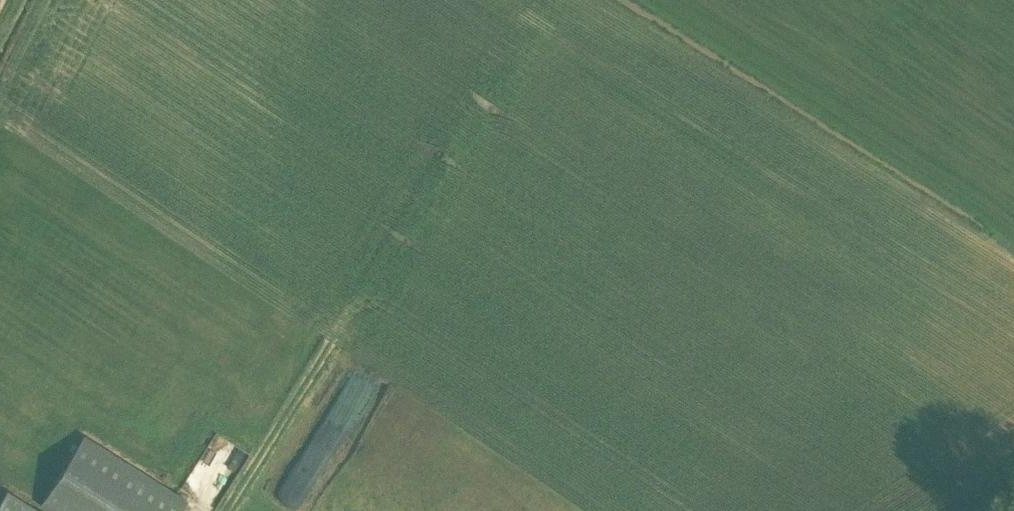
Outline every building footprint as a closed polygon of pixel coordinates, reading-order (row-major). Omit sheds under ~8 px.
[(186,500),(84,435),(42,503),(55,510),(180,510),(186,500)] [(8,490),(0,503),(0,510),(40,510),(8,490)]
